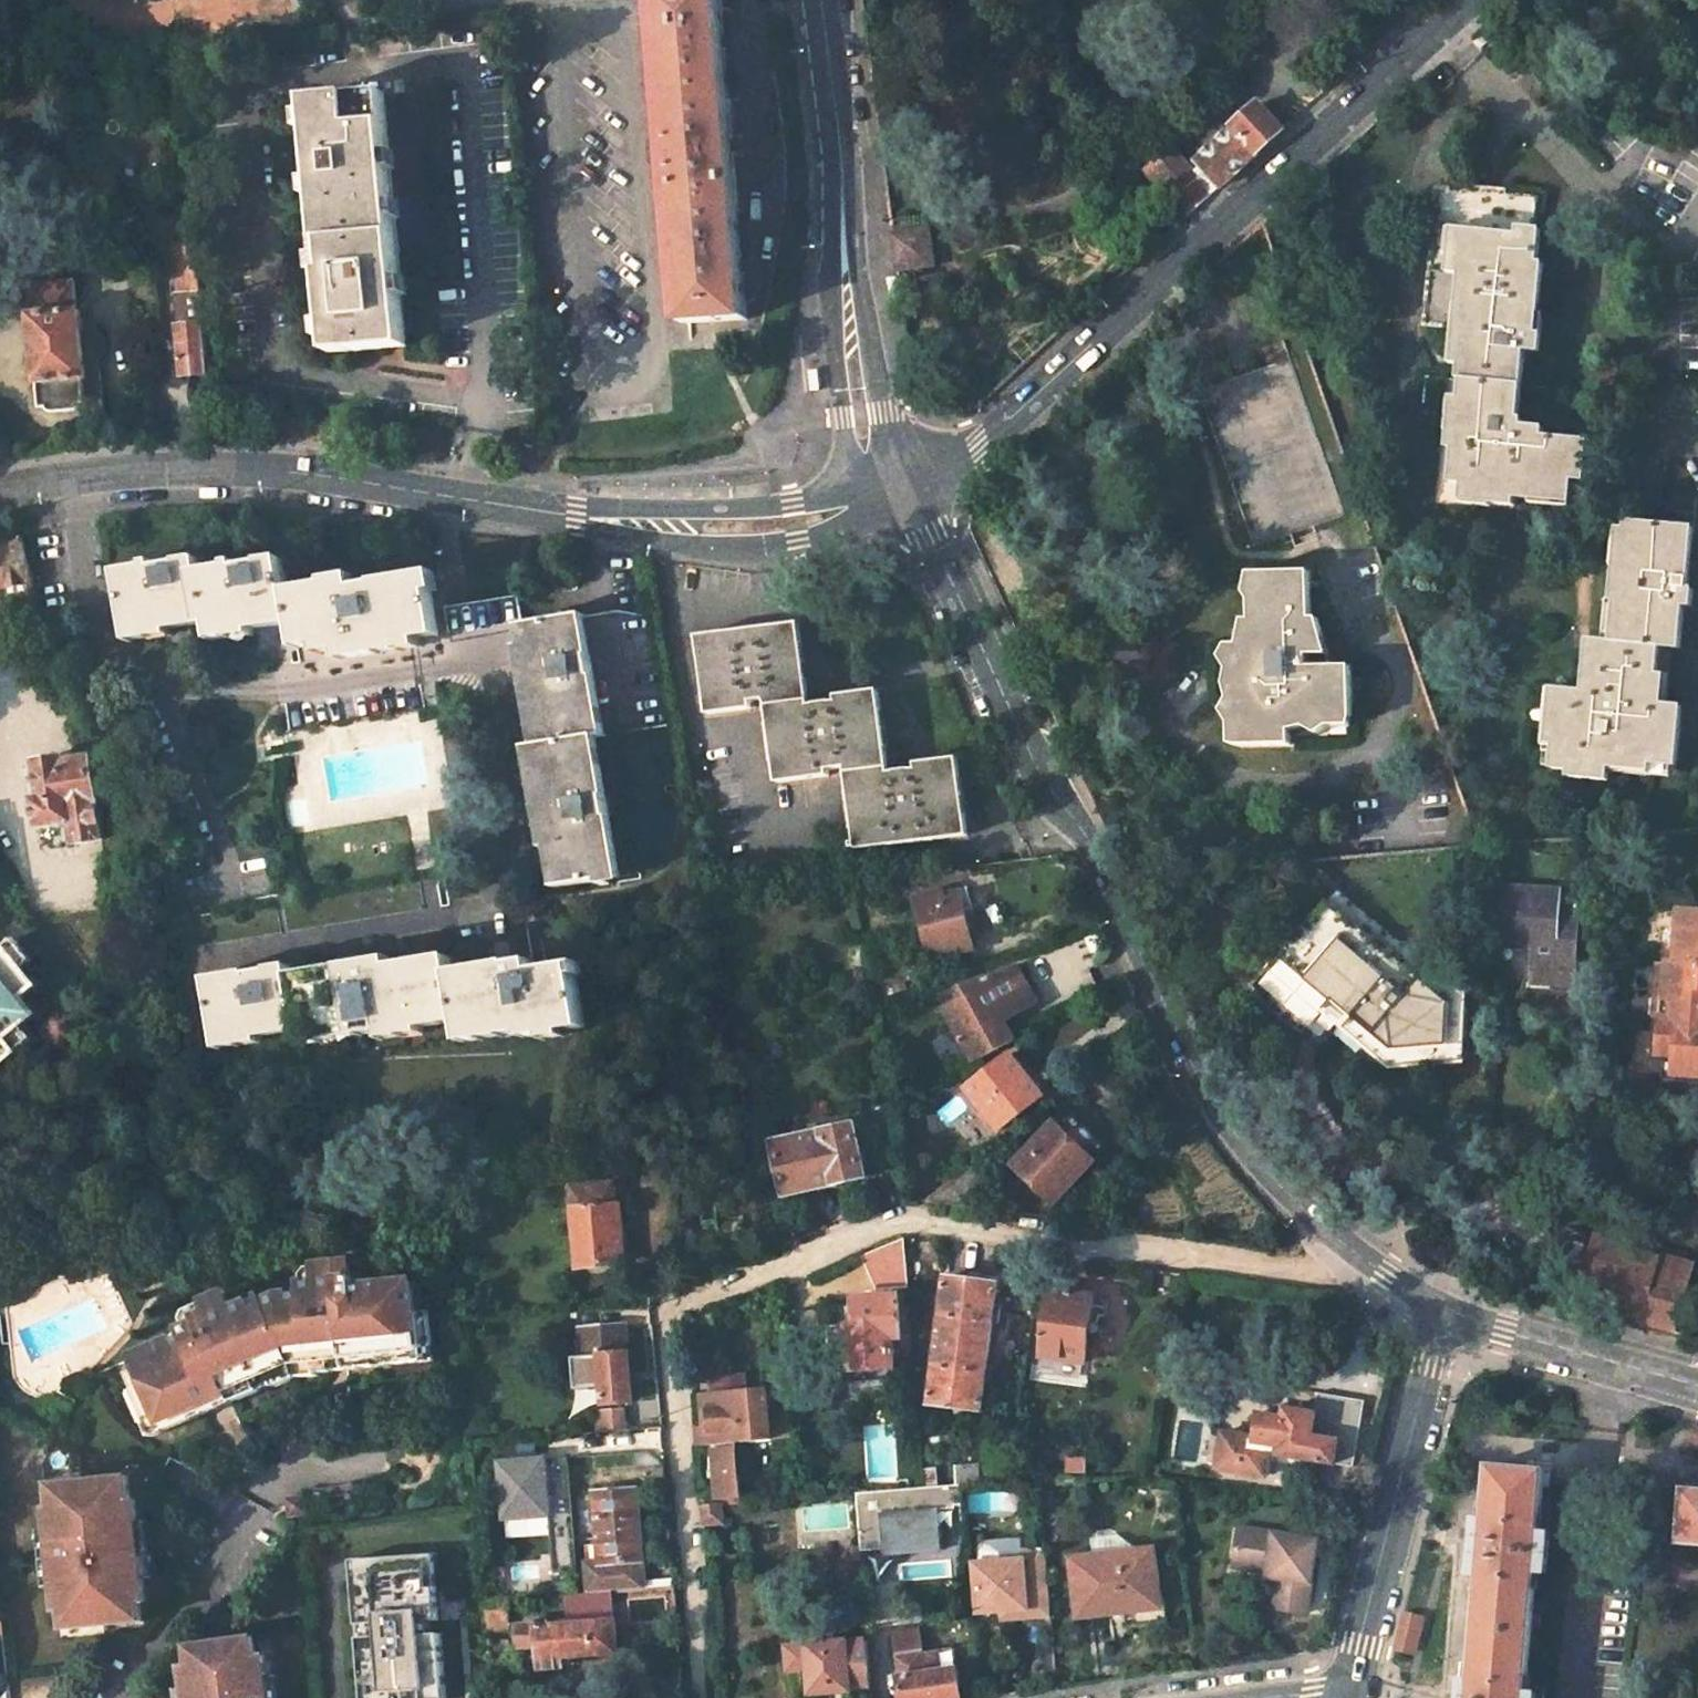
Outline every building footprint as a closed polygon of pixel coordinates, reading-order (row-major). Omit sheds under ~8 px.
[(689,323),(746,319),(723,0),(664,0),(689,323)] [(1327,11),(1340,0),(1317,0),(1327,11)] [(384,92),(308,99),(321,241),(397,234),(392,175),(384,92)] [(1258,103),(1233,126),(1235,129),(1257,153),(1283,131),(1258,103)] [(1235,129),(1199,162),(1221,187),(1257,153),(1235,129)] [(1199,177),(1171,147),(1149,167),(1190,214),(1210,197),(1196,180),(1199,177)] [(1468,325),(1465,373),(1454,371),(1449,422),(1455,423),(1454,440),(1460,441),(1457,474),(1467,476),(1478,477),(1478,485),(1494,487),(1493,498),(1495,498),(1518,500),(1519,492),(1533,493),(1535,493),(1535,484),(1565,488),(1566,473),(1579,474),(1590,475),(1594,435),(1549,431),(1550,421),(1527,419),(1528,413),(1523,413),(1529,348),(1543,348),(1547,308),(1542,307),(1547,259),(1542,257),(1545,225),(1539,224),(1541,193),(1510,191),(1511,185),(1492,183),(1474,181),(1473,188),(1442,185),(1430,320),(1468,325)] [(927,214),(891,218),(893,232),(929,227),(927,214)] [(929,227),(893,232),(897,268),(935,263),(929,227)] [(397,234),(321,241),(331,354),(407,346),(403,308),(402,293),(398,252),(397,234)] [(196,243),(174,245),(178,293),(200,292),(196,243)] [(75,281),(31,285),(34,315),(31,315),(37,386),(40,387),(42,408),(53,407),(54,412),(77,410),(81,404),(89,404),(90,425),(92,425),(94,447),(106,445),(104,424),(106,424),(100,358),(105,352),(104,336),(98,331),(83,332),(81,311),(78,311),(75,281)] [(178,293),(175,293),(178,326),(203,325),(200,292),(178,293)] [(203,325),(178,326),(182,376),(207,374),(203,325)] [(1286,341),(1264,348),(1269,366),(1292,359),(1286,341)] [(1532,498),(1576,502),(1579,474),(1566,473),(1565,488),(1535,484),(1535,493),(1533,493),(1532,498)] [(1466,498),(1495,502),(1495,498),(1493,498),(1494,487),(1478,485),(1478,477),(1467,476),(1466,498)] [(1634,760),(1656,522),(1629,520),(1628,520),(1624,564),(1616,563),(1614,579),(1613,598),(1621,599),(1619,626),(1617,640),(1616,660),(1600,658),(1587,657),(1585,690),(1561,688),(1554,764),(1553,768),(1572,770),(1571,776),(1609,779),(1610,770),(1611,758),(1634,760)] [(1681,647),(1685,604),(1693,604),(1695,587),(1689,586),(1695,526),(1678,524),(1656,522),(1634,760),(1654,762),(1678,764),(1683,706),(1667,705),(1660,704),(1656,703),(1662,645),(1672,646),(1681,647)] [(0,547),(0,584),(1,587),(32,582),(24,542),(0,547)] [(201,561),(120,575),(131,639),(155,635),(171,632),(170,628),(211,621),(203,574),(201,561)] [(283,561),(203,574),(211,621),(214,640),(254,633),(253,628),(267,626),(293,621),(288,592),(283,561)] [(1323,655),(1318,635),(1323,634),(1319,615),(1313,616),(1312,570),(1259,572),(1260,594),(1252,600),(1253,621),(1253,644),(1240,645),(1230,645),(1224,656),(1231,670),(1234,670),(1229,684),(1235,698),(1232,699),(1225,712),(1232,723),(1241,722),(1242,746),(1293,744),(1292,732),(1292,722),(1306,721),(1306,727),(1318,733),(1331,726),(1330,718),(1352,718),(1351,664),(1327,664),(1328,656),(1328,654),(1323,655)] [(1252,572),(1247,593),(1252,600),(1260,594),(1259,572),(1252,572)] [(324,586),(288,592),(293,621),(298,648),(317,644),(318,653),(338,650),(339,658),(420,646),(418,638),(438,635),(434,608),(428,576),(371,585),(369,575),(350,579),(324,583),(324,586)] [(1613,598),(1609,639),(1617,640),(1619,626),(1621,599),(1613,598)] [(583,617),(522,627),(525,646),(519,648),(528,695),(532,722),(537,747),(596,737),(604,736),(583,617)] [(1253,644),(1253,621),(1244,621),(1240,645),(1253,644)] [(799,623),(698,636),(708,714),(752,708),(751,701),(764,700),(767,706),(809,701),(809,696),(799,623)] [(1328,654),(1323,634),(1318,635),(1323,655),(1328,654)] [(1600,658),(1601,642),(1589,641),(1588,657),(1587,657),(1600,658)] [(1667,705),(1672,646),(1662,645),(1656,703),(1660,704),(1667,705)] [(809,701),(767,706),(777,783),(830,780),(829,774),(846,772),(888,766),(888,764),(878,690),(837,695),(834,688),(831,683),(809,696),(809,701)] [(1550,687),(1543,763),(1554,764),(1561,688),(1550,687)] [(1292,732),(1306,727),(1306,721),(1292,722),(1292,732)] [(1232,723),(1233,742),(1242,746),(1241,722),(1232,723)] [(537,747),(531,748),(540,806),(548,849),(551,848),(558,887),(619,877),(596,737),(537,747)] [(888,766),(846,772),(856,850),(968,835),(958,757),(917,762),(912,751),(888,764),(888,766)] [(63,757),(36,761),(42,798),(33,799),(37,829),(70,824),(74,845),(103,840),(97,803),(99,803),(91,757),(64,761),(63,757)] [(1610,770),(1633,773),(1634,760),(1611,758),(1610,770)] [(1654,762),(1634,760),(1633,773),(1653,774),(1654,762)] [(1562,891),(1503,887),(1500,945),(1532,947),(1530,977),(1552,978),(1552,983),(1575,984),(1580,914),(1561,912),(1562,891)] [(943,893),(917,899),(932,958),(973,948),(961,897),(945,901),(943,893)] [(1464,1062),(1467,986),(1425,984),(1399,962),(1393,970),(1368,948),(1373,941),(1326,901),(1254,986),(1273,1012),(1277,1017),(1280,1020),(1284,1023),(1289,1027),(1293,1030),(1298,1033),(1302,1036),(1308,1038),(1315,1042),(1324,1046),(1334,1035),(1358,1055),(1362,1050),(1390,1067),(1464,1062)] [(1676,913),(1674,931),(1674,950),(1667,950),(1666,965),(1659,964),(1655,964),(1653,1000),(1660,1001),(1657,1057),(1674,1058),(1673,1076),(1697,1078),(1697,914),(1676,913)] [(1662,931),(1659,964),(1666,965),(1667,950),(1674,950),(1674,931),(1662,931)] [(33,961),(15,938),(5,946),(23,969),(33,961)] [(23,997),(37,986),(23,969),(5,946),(0,950),(0,1065),(16,1052),(6,1039),(22,1025),(36,1014),(23,997)] [(349,967),(292,977),(300,1028),(303,1044),(382,1031),(383,1038),(424,1031),(423,1026),(461,1020),(453,974),(451,958),(393,968),(391,960),(349,967)] [(461,974),(453,974),(461,1020),(465,1040),(523,1031),(524,1036),(544,1033),(545,1037),(566,1033),(565,1030),(585,1027),(576,977),(582,976),(580,964),(574,965),(546,970),(535,972),(534,962),(501,967),(461,974)] [(1674,1058),(1657,1057),(1660,1001),(1653,1000),(1655,964),(1649,964),(1647,1020),(1653,1021),(1650,1067),(1662,1069),(1661,1082),(1697,1085),(1697,1078),(1673,1076),(1674,1058)] [(266,972),(208,982),(220,1047),(261,1040),(260,1035),(300,1028),(292,977),(290,968),(266,972)] [(1034,1007),(1013,970),(955,992),(959,1002),(939,1013),(969,1065),(1011,1043),(1000,1025),(1034,1007)] [(6,1039),(16,1052),(33,1039),(22,1025),(6,1039)] [(1010,1054),(967,1088),(999,1130),(1043,1096),(1010,1054)] [(1054,1124),(1016,1165),(1056,1202),(1094,1162),(1054,1124)] [(853,1126),(777,1144),(788,1194),(865,1175),(853,1126)] [(621,1183),(572,1187),(579,1268),(622,1264),(618,1216),(624,1215),(621,1183)] [(1667,1259),(1642,1252),(1642,1249),(1635,1247),(1594,1236),(1584,1272),(1588,1273),(1605,1278),(1604,1283),(1624,1288),(1620,1305),(1619,1309),(1641,1315),(1639,1320),(1674,1329),(1683,1294),(1690,1263),(1684,1261),(1685,1255),(1669,1251),(1667,1259)] [(862,1256),(876,1290),(910,1288),(905,1238),(862,1256)] [(1669,1251),(1636,1243),(1635,1247),(1642,1249),(1642,1252),(1667,1259),(1669,1251)] [(283,1294),(265,1301),(263,1297),(231,1311),(223,1294),(203,1303),(207,1312),(195,1318),(197,1322),(187,1327),(181,1330),(183,1335),(134,1357),(146,1385),(161,1416),(225,1388),(218,1373),(231,1367),(288,1342),(417,1329),(412,1281),(355,1287),(353,1263),(316,1265),(318,1281),(304,1281),(301,1282),(302,1293),(283,1294)] [(1609,1291),(1614,1303),(1620,1305),(1624,1288),(1604,1283),(1605,1278),(1588,1273),(1586,1277),(1591,1285),(1609,1291)] [(997,1284),(946,1277),(930,1403),(981,1410),(997,1284)] [(1094,1296),(1050,1290),(1041,1356),(1085,1362),(1094,1296)] [(1685,1332),(1693,1297),(1683,1294),(1674,1329),(1685,1332)] [(899,1295),(855,1298),(856,1306),(857,1324),(857,1340),(893,1338),(901,1337),(899,1295)] [(857,1324),(828,1326),(829,1351),(848,1351),(849,1370),(895,1368),(893,1338),(857,1340),(857,1324)] [(582,1329),(584,1358),(576,1359),(579,1390),(604,1388),(605,1404),(632,1401),(626,1325),(582,1329)] [(890,1381),(866,1382),(866,1398),(891,1397),(890,1381)] [(766,1390),(702,1396),(705,1429),(695,1429),(697,1446),(713,1444),(718,1498),(741,1496),(737,1443),(770,1439),(792,1438),(790,1421),(769,1423),(766,1390)] [(623,1408),(597,1410),(599,1432),(624,1430),(623,1408)] [(1284,1418),(1257,1414),(1252,1441),(1221,1435),(1217,1468),(1265,1476),(1270,1451),(1305,1457),(1305,1459),(1334,1464),(1338,1441),(1312,1436),(1316,1414),(1285,1409),(1284,1418)] [(574,1553),(568,1458),(501,1462),(505,1519),(550,1516),(552,1554),(574,1553)] [(1086,1459),(1066,1458),(1066,1473),(1086,1473),(1086,1459)] [(960,1484),(982,1482),(980,1463),(956,1466),(957,1485),(960,1484)] [(1545,1470),(1490,1465),(1485,1520),(1476,1519),(1472,1574),(1480,1574),(1475,1627),(1531,1632),(1534,1606),(1536,1571),(1547,1572),(1550,1533),(1540,1532),(1545,1470)] [(47,1528),(52,1584),(55,1609),(60,1609),(62,1628),(140,1619),(138,1601),(144,1600),(141,1575),(136,1519),(134,1496),(127,1496),(124,1471),(47,1478),(49,1504),(44,1504),(47,1528)] [(885,1547),(944,1541),(941,1515),(935,1515),(934,1503),(961,1500),(960,1484),(957,1485),(924,1488),(857,1493),(860,1543),(884,1540),(885,1547)] [(637,1489),(596,1492),(601,1559),(601,1564),(639,1561),(642,1560),(637,1489)] [(1685,1491),(1681,1543),(1697,1544),(1697,1490),(1685,1489),(1685,1491)] [(307,1493),(289,1497),(292,1515),(310,1512),(307,1493)] [(851,1501),(806,1506),(808,1527),(853,1524),(851,1501)] [(722,1506),(702,1507),(704,1524),(723,1523),(722,1506)] [(1308,1612),(1320,1538),(1239,1526),(1234,1559),(1270,1564),(1268,1573),(1267,1577),(1279,1579),(1275,1607),(1308,1612)] [(1023,1558),(1022,1551),(1021,1539),(983,1541),(976,1548),(978,1563),(1023,1558)] [(973,1563),(979,1614),(1002,1611),(1026,1608),(1027,1618),(1051,1615),(1046,1549),(1022,1551),(1023,1558),(978,1563),(973,1563)] [(1153,1550),(1072,1559),(1079,1616),(1112,1612),(1111,1604),(1160,1599),(1153,1550)] [(352,1560),(357,1624),(378,1622),(379,1636),(358,1637),(363,1697),(405,1697),(405,1691),(423,1689),(424,1697),(446,1697),(441,1633),(433,1633),(432,1620),(440,1619),(435,1553),(352,1560)] [(574,1553),(552,1554),(554,1573),(575,1571),(574,1553)] [(584,1590),(642,1585),(639,1561),(601,1564),(601,1559),(582,1560),(584,1590)] [(1232,1568),(1268,1573),(1270,1564),(1234,1559),(1232,1568)] [(603,1591),(549,1594),(551,1610),(568,1608),(569,1625),(613,1622),(609,1591),(603,1591)] [(484,1599),(486,1632),(511,1630),(508,1597),(484,1599)] [(1003,1621),(1027,1618),(1026,1608),(1002,1611),(1003,1621)] [(1414,1652),(1422,1619),(1403,1614),(1395,1648),(1414,1652)] [(537,1624),(518,1626),(524,1670),(540,1669),(564,1667),(563,1657),(596,1654),(618,1652),(614,1621),(613,1622),(569,1625),(537,1627),(537,1624)] [(812,1625),(806,1632),(807,1644),(790,1646),(787,1650),(788,1668),(792,1671),(802,1670),(804,1686),(806,1689),(811,1688),(812,1694),(835,1691),(834,1688),(851,1686),(847,1642),(846,1629),(839,1623),(812,1625)] [(1475,1627),(1471,1680),(1464,1679),(1462,1679),(1461,1697),(1536,1697),(1536,1694),(1526,1692),(1531,1632),(1475,1627)] [(182,1697),(264,1697),(262,1678),(259,1656),(253,1656),(250,1635),(182,1643),(185,1665),(177,1667),(181,1689),(182,1697)] [(868,1640),(847,1642),(851,1686),(873,1685),(868,1640)] [(926,1673),(923,1654),(922,1642),(896,1646),(897,1655),(900,1677),(926,1673)] [(939,1671),(937,1651),(923,1654),(926,1673),(939,1671)] [(900,1677),(903,1697),(961,1697),(957,1669),(926,1673),(900,1677)]
